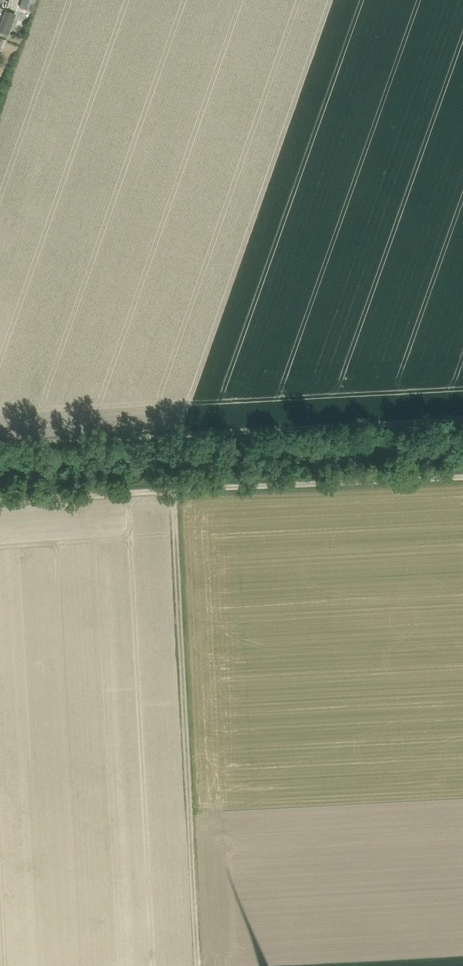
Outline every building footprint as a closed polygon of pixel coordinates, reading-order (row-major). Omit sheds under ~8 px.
[(19,9),(31,14),(36,0),(23,0),(19,9)] [(4,15),(0,25),(0,33),(7,35),(13,19),(4,15)]
